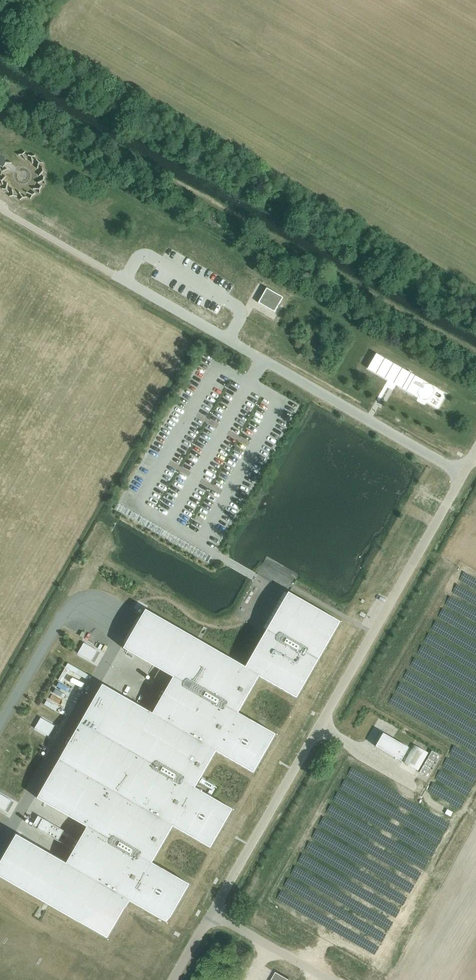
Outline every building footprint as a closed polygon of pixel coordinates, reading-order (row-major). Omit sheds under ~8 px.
[(181,299),(186,288),(174,283),(169,294),(181,299)] [(282,297),(266,288),(258,303),(274,312),(279,303),(282,297)] [(428,403),(436,388),(375,353),(367,368),(428,403)] [(475,587),(475,527),(468,523),(442,572),(475,589),(475,587)] [(288,592),(280,606),(278,604),(276,608),(271,616),(274,617),(245,667),(145,609),(123,648),(173,677),(152,713),(102,684),(37,798),(87,827),(66,863),(16,834),(0,862),(0,877),(107,938),(129,901),(167,922),(189,884),(151,862),(172,826),(210,847),(232,809),(194,787),(215,751),(253,772),(275,734),(237,712),(258,676),(296,698),(339,622),(288,592)] [(210,632),(205,639),(213,645),(218,638),(210,632)] [(97,650),(83,642),(77,653),(91,661),(97,650)] [(54,725),(40,717),(34,728),(48,736),(54,725)] [(375,746),(400,760),(408,747),(382,733),(375,746)] [(18,739),(15,744),(25,748),(27,744),(18,739)] [(427,752),(413,744),(403,762),(417,770),(427,752)] [(438,754),(431,750),(419,772),(425,776),(438,754)] [(335,762),(348,767),(348,766),(347,766),(350,756),(338,752),(335,762)] [(281,886),(327,909),(377,812),(366,806),(360,817),(357,815),(374,783),(381,787),(377,795),(386,800),(395,784),(377,775),(379,771),(353,757),(327,808),(317,803),(296,842),(302,845),(281,886)] [(217,773),(224,761),(219,758),(211,770),(217,773)] [(0,794),(0,808),(5,811),(11,800),(0,794)] [(63,830),(38,815),(31,826),(57,841),(63,830)] [(384,848),(388,850),(400,828),(396,826),(384,848)] [(370,870),(363,881),(373,887),(380,876),(370,870)] [(26,938),(33,941),(37,933),(29,930),(26,938)]
